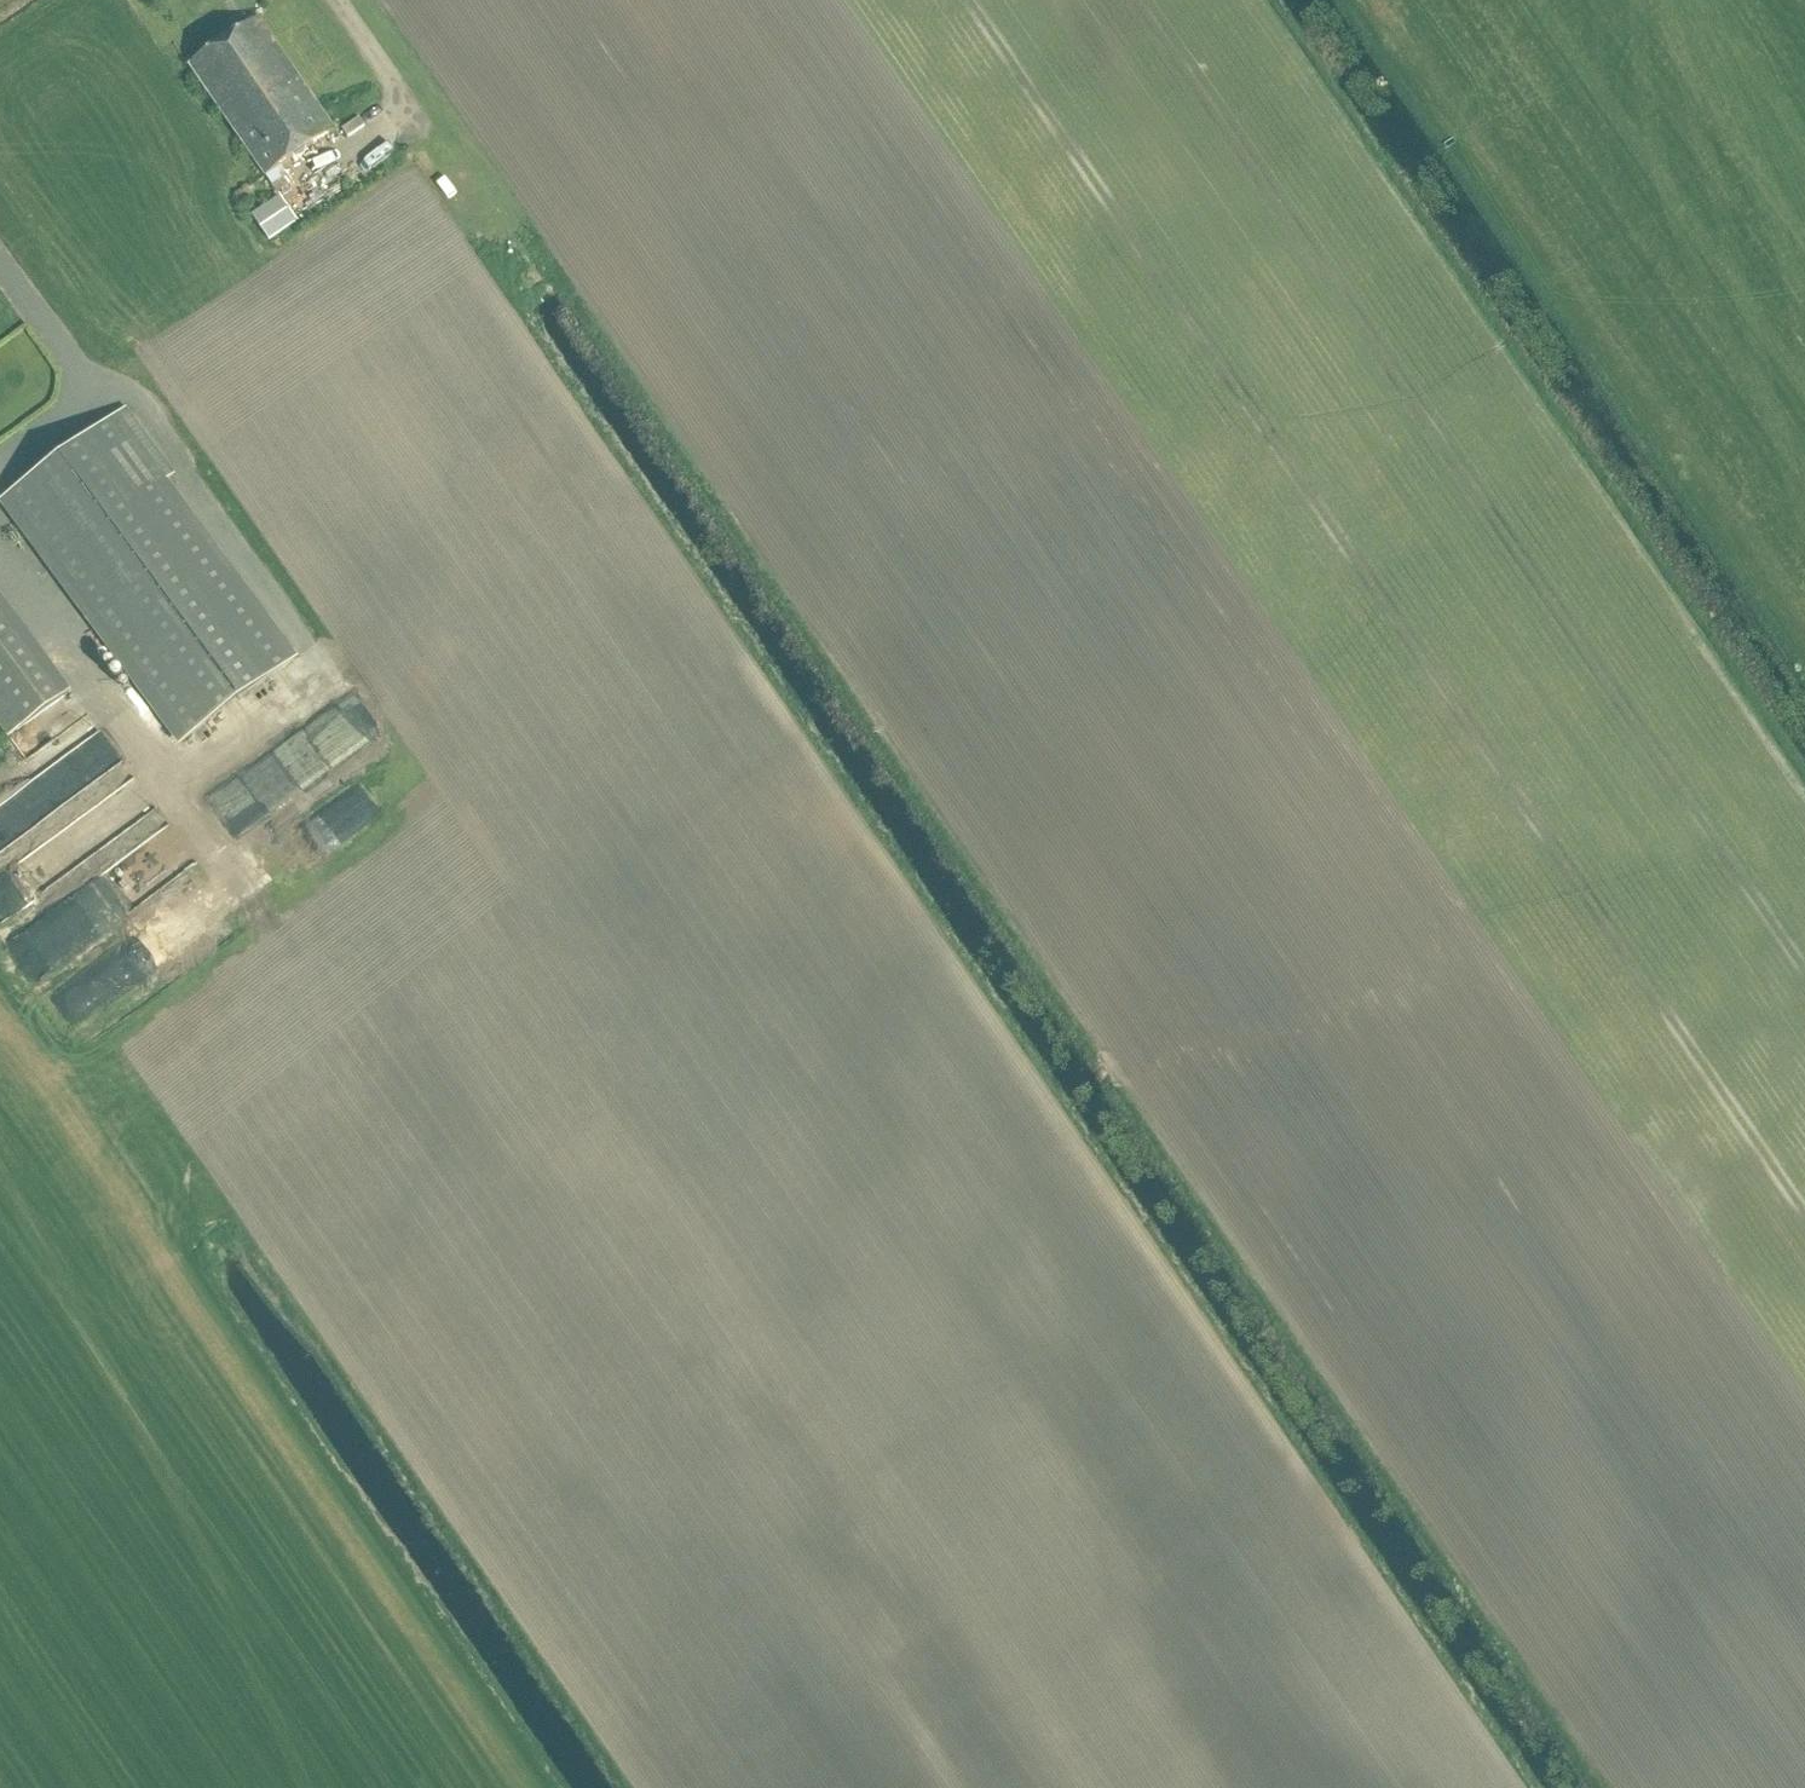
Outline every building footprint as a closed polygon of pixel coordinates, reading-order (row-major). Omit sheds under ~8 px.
[(258,20),(190,66),(266,178),(334,131),(258,20)] [(254,216),(271,242),(299,223),(282,197),(254,216)] [(3,502),(180,743),(296,658),(165,482),(173,476),(125,412),(3,502)] [(9,738),(71,692),(0,596),(0,727),(9,738)] [(118,757),(52,797),(63,815),(129,775),(118,757)] [(32,962),(101,927),(86,898),(17,933),(32,962)] [(56,985),(72,1013),(110,990),(93,963),(56,985)]
